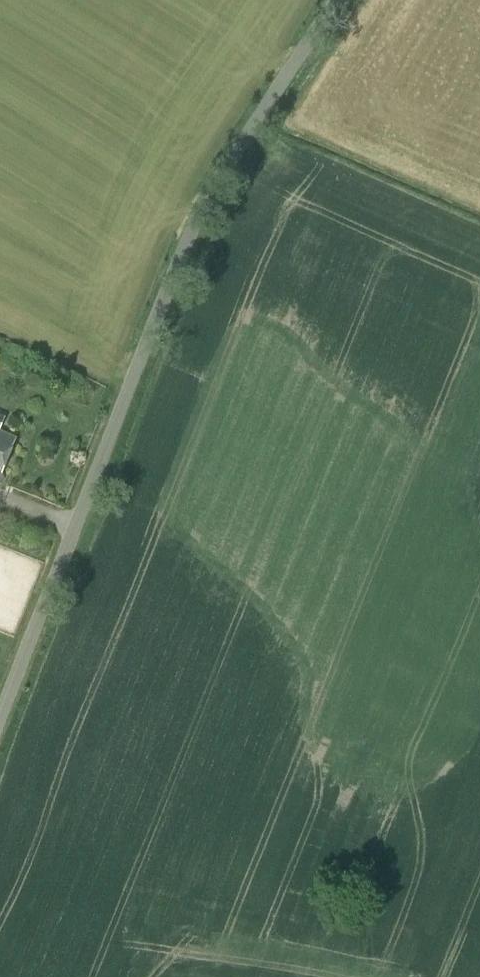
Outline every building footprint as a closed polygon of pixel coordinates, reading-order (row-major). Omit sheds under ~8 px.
[(15,439),(0,433),(0,478),(15,439)]
